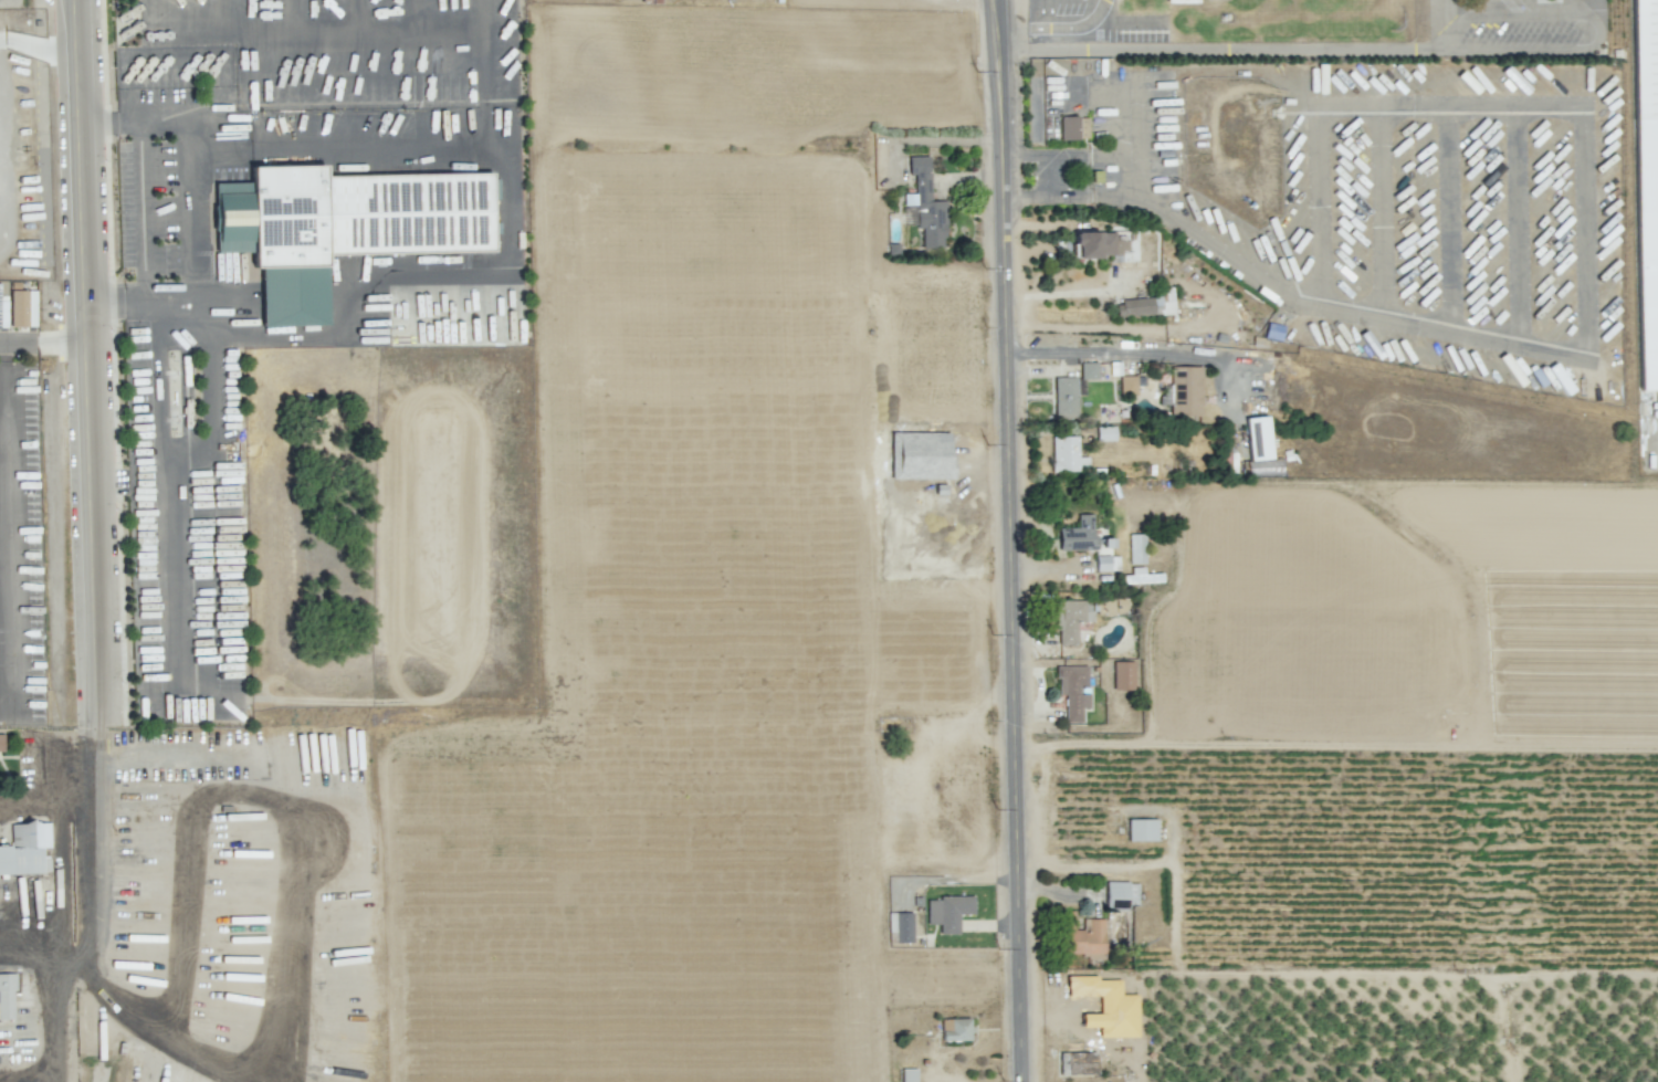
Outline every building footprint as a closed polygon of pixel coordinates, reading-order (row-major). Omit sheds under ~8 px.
[(1657,390),(1657,0),(1632,0),(1639,390),(1657,390)] [(1060,140),(1088,139),(1088,117),(1060,117),(1060,140)] [(929,156),(908,156),(908,175),(914,175),(914,194),(903,194),(903,205),(916,205),(916,229),(922,229),(922,248),(945,248),(944,201),(929,201),(929,156)] [(494,172),(497,253),(333,258),(333,267),(328,267),(330,325),(266,327),(264,250),(221,251),(219,188),(259,187),(259,169),(328,167),(329,178),(494,172)] [(1073,232),(1072,257),(1117,258),(1117,233),(1073,232)] [(1116,317),(1174,314),(1173,289),(1152,290),(1153,299),(1115,301),(1116,317)] [(35,290),(11,290),(10,327),(35,327),(35,290)] [(1096,379),(1096,363),(1080,363),(1080,379),(1096,379)] [(1201,416),(1202,367),(1170,366),(1169,416),(1201,416)] [(1121,396),(1136,396),(1136,376),(1121,376),(1121,396)] [(1054,377),(1055,417),(1076,417),(1075,377),(1054,377)] [(1245,418),(1250,461),(1272,459),(1267,416),(1245,418)] [(890,479),(950,479),(951,433),(891,432),(890,479)] [(1077,436),(1051,436),(1052,472),(1088,471),(1088,457),(1078,457),(1077,436)] [(1058,528),(1059,551),(1095,550),(1094,514),(1077,515),(1078,528),(1058,528)] [(1129,564),(1145,564),(1144,534),(1128,535),(1129,564)] [(1118,556),(1095,556),(1096,572),(1119,571),(1118,556)] [(1161,574),(1144,574),(1143,567),(1128,568),(1128,584),(1162,583),(1161,574)] [(1057,645),(1077,644),(1076,622),(1092,622),(1092,601),(1056,602),(1057,645)] [(1134,690),(1133,661),(1112,661),(1113,690),(1134,690)] [(1065,722),(1082,722),(1081,708),(1090,708),(1090,694),(1079,694),(1079,687),(1087,687),(1087,666),(1057,667),(1057,695),(1065,695),(1065,722)] [(1156,841),(1156,819),(1127,820),(1128,841),(1156,841)] [(50,873),(49,858),(42,858),(41,848),(51,848),(49,822),(10,824),(11,846),(0,846),(0,875),(50,873)] [(1138,883),(1106,882),(1105,909),(1125,909),(1126,904),(1137,905),(1138,883)] [(927,925),(939,925),(939,934),(958,934),(958,915),(973,915),(973,896),(938,897),(938,900),(927,900),(927,925)] [(1104,919),(1083,919),(1083,930),(1074,930),(1074,911),(1064,911),(1064,956),(1104,956),(1104,919)] [(912,912),(888,913),(889,931),(894,931),(895,943),(912,943),(912,912)] [(14,1020),(14,974),(0,974),(0,1020),(14,1020)] [(969,1019),(940,1019),(941,1041),(970,1041),(969,1019)] [(1095,1075),(1095,1054),(1067,1053),(1066,1074),(1095,1075)] [(916,1069),(901,1069),(901,1081),(916,1081),(916,1069)]
